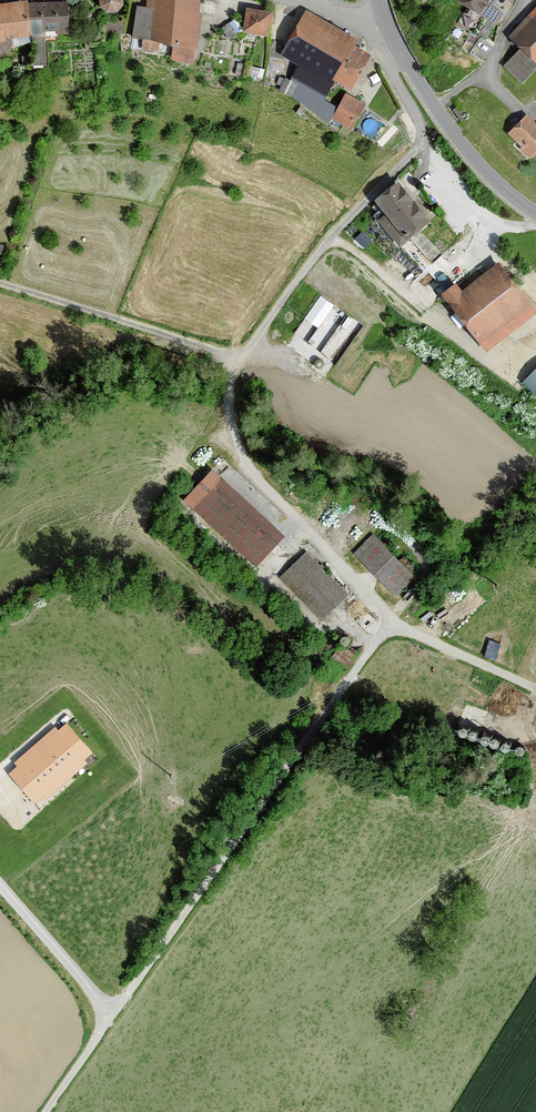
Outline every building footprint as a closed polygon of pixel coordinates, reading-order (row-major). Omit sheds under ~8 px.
[(100,6),(108,12),(117,11),(123,5),(122,0),(100,0),(100,6)] [(135,8),(129,37),(195,51),(199,0),(145,0),(145,8),(135,8)] [(449,0),(496,25),(502,13),(491,7),(495,0),(449,0)] [(24,2),(0,6),(0,53),(9,52),(7,41),(25,40),(25,34),(24,2)] [(24,2),(25,34),(66,33),(66,3),(24,2)] [(271,13),(245,8),(241,34),(266,39),(271,13)] [(507,39),(535,66),(535,8),(507,39)] [(359,41),(305,10),(278,57),(297,68),(290,79),(324,99),(333,84),(349,93),(370,56),(355,48),(359,41)] [(364,106),(344,95),(330,121),(350,131),(364,106)] [(506,136),(531,160),(535,154),(535,124),(527,115),(506,136)] [(398,183),(373,203),(383,216),(376,222),(398,248),(430,222),(398,183)] [(432,266),(414,245),(403,254),(421,275),(432,266)] [(439,295),(484,354),(535,314),(535,313),(498,264),(461,292),(454,283),(439,295)] [(535,388),(535,370),(527,379),(535,388)] [(284,537),(223,480),(195,511),(256,567),(284,537)] [(415,579),(373,536),(354,555),(396,598),(415,579)] [(349,594),(306,553),(280,580),(323,621),(349,594)] [(486,652),(497,656),(503,641),(492,637),(486,652)] [(17,764),(9,771),(35,800),(43,793),(46,797),(87,761),(84,757),(93,749),(67,720),(59,727),(55,723),(14,760),(17,764)]
